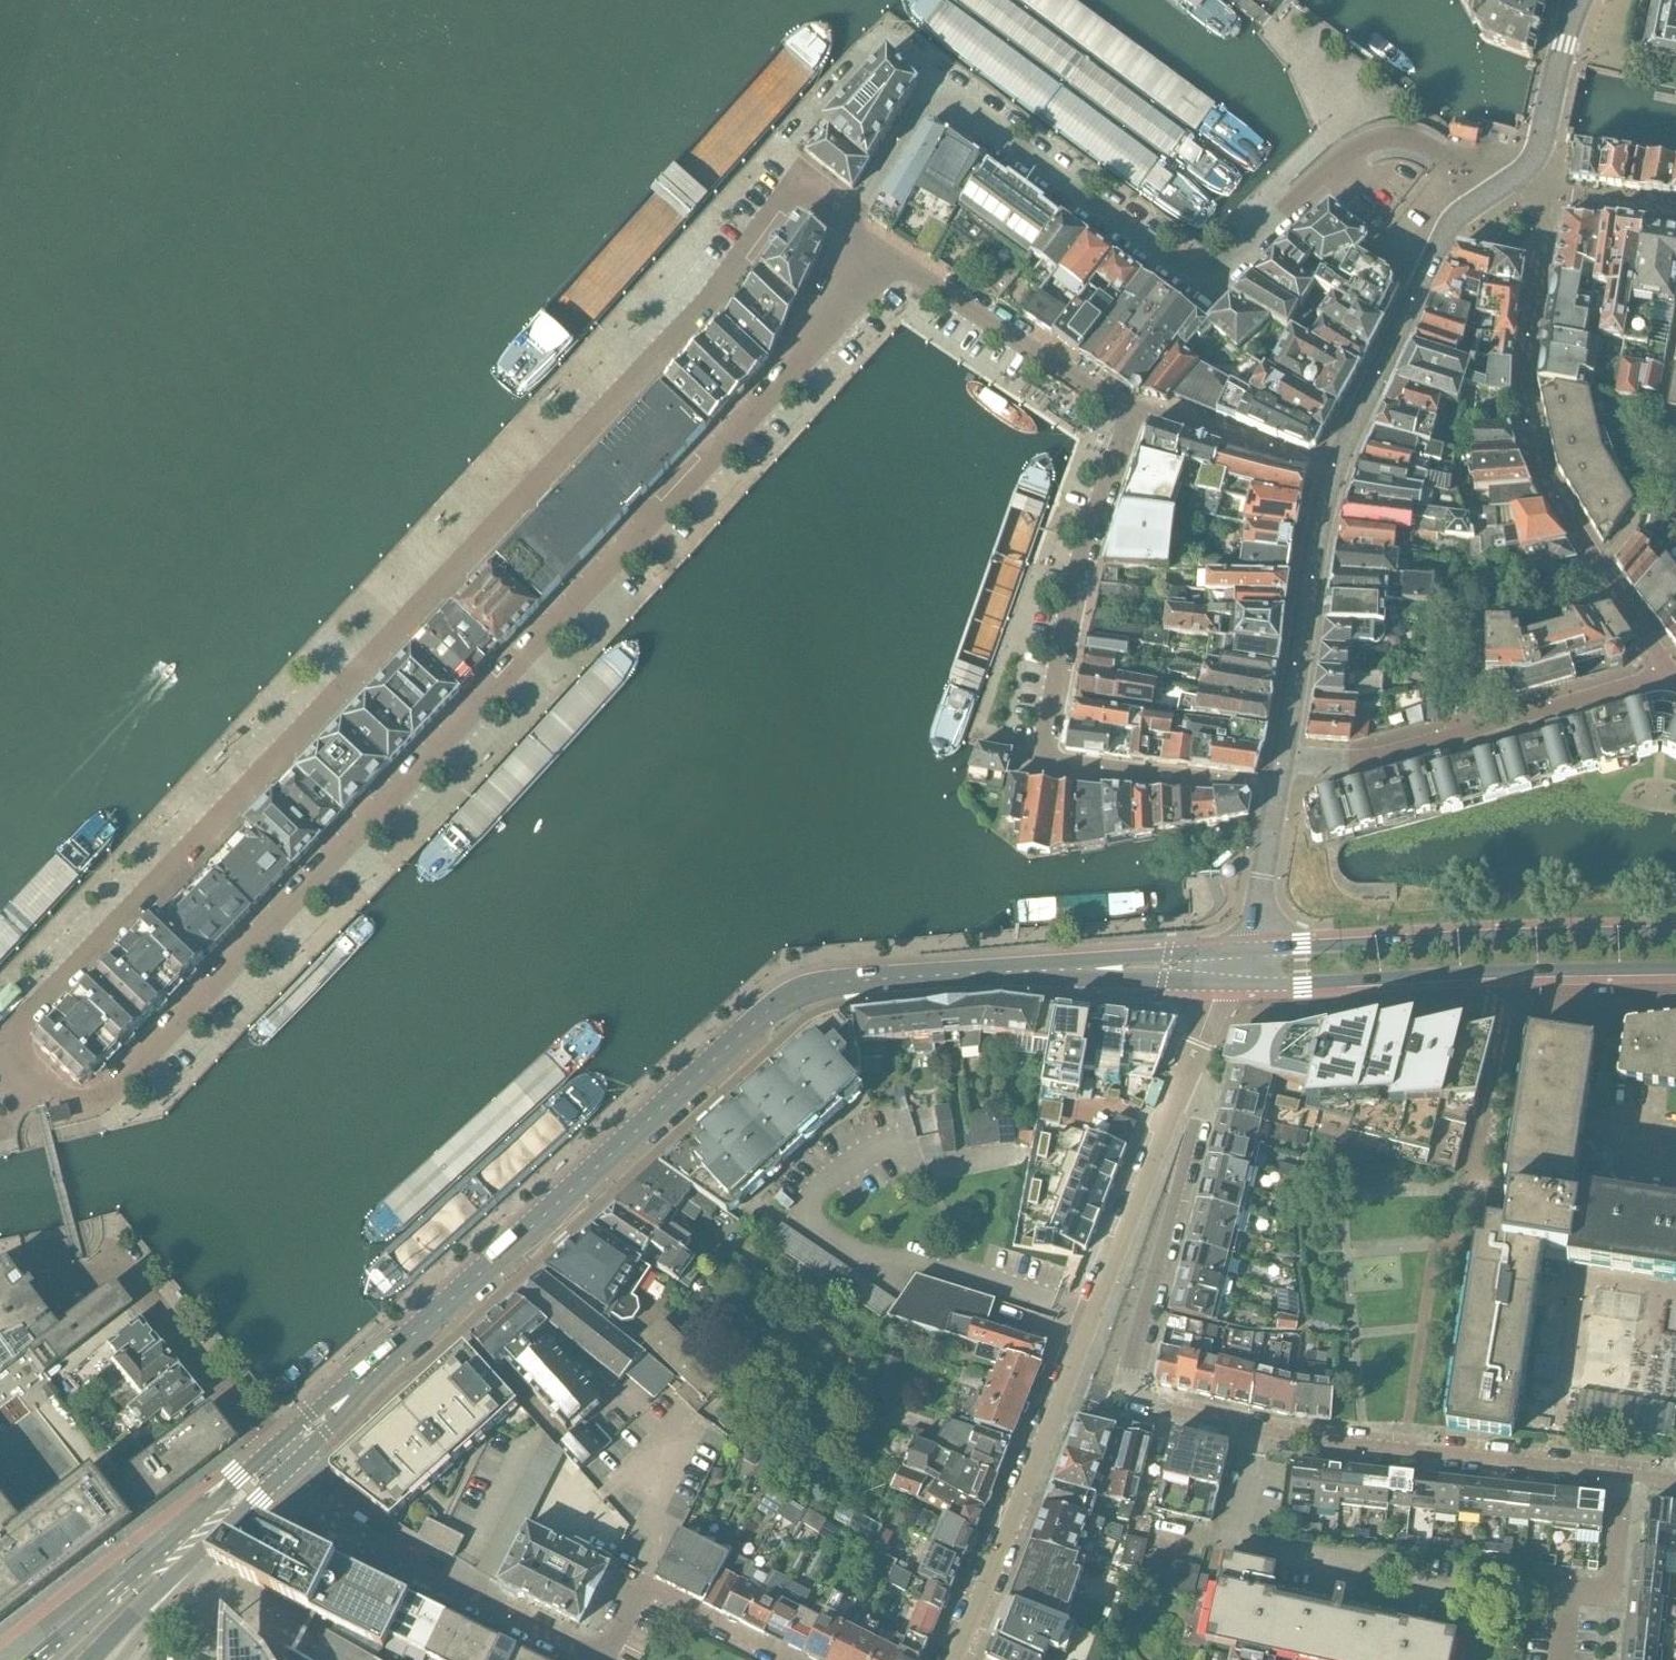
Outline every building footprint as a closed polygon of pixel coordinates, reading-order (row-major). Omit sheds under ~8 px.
[(1495,0),(1462,0),(1473,19),(1488,6),(1495,0)] [(1547,0),(1504,0),(1508,2),(1504,13),(1541,29),(1547,0)] [(1644,50),(1675,56),(1675,0),(1654,0),(1644,50)] [(1504,13),(1488,6),(1473,19),(1484,38),(1534,57),(1534,55),(1535,56),(1541,29),(1504,13)] [(918,87),(888,53),(824,123),(825,124),(852,147),(860,153),(869,142),(878,150),(883,143),(918,87)] [(1481,127),(1478,127),(1455,122),(1450,129),(1451,137),(1477,144),(1481,127)] [(869,217),(892,232),(908,203),(919,183),(920,182),(948,133),(935,123),(926,125),(869,217)] [(825,124),(802,148),(803,149),(809,153),(808,154),(853,189),(866,169),(878,150),(869,142),(860,153),(852,147),(825,124)] [(919,183),(908,203),(932,216),(914,247),(931,257),(948,227),(958,209),(954,207),(956,205),(977,177),(972,173),(982,158),(983,157),(973,150),(972,150),(948,133),(920,182),(919,183)] [(1576,144),(1571,180),(1598,183),(1604,147),(1576,144)] [(1598,183),(1624,187),(1631,152),(1604,147),(1598,183)] [(1624,187),(1641,189),(1647,155),(1631,152),(1624,187)] [(1671,193),(1675,169),(1675,160),(1647,155),(1641,189),(1671,193)] [(977,177),(988,163),(982,158),(972,173),(977,177)] [(988,163),(977,177),(956,205),(954,207),(958,209),(948,227),(976,248),(998,245),(1002,239),(1029,259),(1032,254),(1061,217),(1042,203),(1044,199),(1030,190),(1028,193),(1020,187),(1023,184),(1009,174),(1007,177),(988,163)] [(1364,232),(1354,224),(1348,219),(1349,218),(1346,216),(1331,204),(1332,203),(1329,202),(1318,215),(1290,238),(1321,263),(1322,264),(1354,250),(1356,252),(1358,249),(1357,248),(1363,242),(1364,243),(1365,241),(1364,240),(1367,232),(1364,231),(1364,232)] [(1605,219),(1572,215),(1566,215),(1554,274),(1580,277),(1580,281),(1581,281),(1581,279),(1595,281),(1605,219)] [(1043,263),(1027,283),(1042,294),(1084,242),(1089,235),(1062,216),(1061,217),(1032,254),(1043,263)] [(827,235),(803,217),(797,218),(764,263),(800,293),(827,236),(827,235)] [(1605,219),(1595,281),(1595,283),(1608,285),(1619,221),(1605,219)] [(1599,342),(1600,336),(1624,340),(1626,329),(1643,224),(1619,221),(1608,285),(1607,297),(1598,295),(1596,307),(1592,306),(1591,306),(1586,340),(1599,342)] [(1643,224),(1626,329),(1624,340),(1624,341),(1647,345),(1656,300),(1675,303),(1675,296),(1675,229),(1643,224)] [(1054,335),(1091,288),(1096,281),(1116,255),(1089,235),(1084,242),(1042,294),(1025,316),(1054,335)] [(1290,238),(1276,252),(1299,273),(1309,262),(1317,268),(1321,263),(1290,238)] [(1461,243),(1452,262),(1449,269),(1487,278),(1493,251),(1461,243)] [(1521,286),(1523,273),(1525,261),(1524,260),(1525,257),(1522,257),(1493,251),(1487,278),(1521,286)] [(1300,308),(1316,285),(1302,276),(1299,273),(1276,252),(1252,278),(1282,298),(1299,307),(1300,308)] [(1316,285),(1333,295),(1383,325),(1399,290),(1396,279),(1353,254),(1338,261),(1333,270),(1326,267),(1302,276),(1316,285)] [(1143,274),(1125,261),(1116,255),(1096,281),(1108,290),(1103,297),(1117,308),(1143,274)] [(769,360),(800,295),(800,293),(764,263),(723,318),(769,360)] [(1435,300),(1455,306),(1476,313),(1487,278),(1449,269),(1449,270),(1446,276),(1445,276),(1437,293),(1438,293),(1435,300)] [(998,299),(999,299),(999,298),(1022,271),(1007,272),(1007,275),(989,277),(980,288),(998,299)] [(1197,313),(1143,274),(1117,308),(1081,355),(1098,366),(1096,370),(1106,376),(1108,373),(1136,393),(1137,391),(1140,393),(1143,388),(1141,385),(1177,340),(1197,313)] [(1587,389),(1590,389),(1598,344),(1599,344),(1599,342),(1586,340),(1591,306),(1592,306),(1595,283),(1595,281),(1581,279),(1581,281),(1580,281),(1580,277),(1554,274),(1547,312),(1538,379),(1556,383),(1587,389)] [(1288,325),(1299,307),(1282,298),(1252,278),(1234,296),(1271,317),(1288,327),(1288,325)] [(1514,340),(1521,286),(1487,278),(1476,313),(1482,315),(1478,331),(1514,340)] [(1091,288),(1054,335),(1054,336),(1070,347),(1077,353),(1079,355),(1079,354),(1080,355),(1081,355),(1117,308),(1103,297),(1091,288)] [(1333,295),(1318,318),(1319,319),(1319,318),(1322,320),(1368,350),(1383,325),(1333,295)] [(1234,296),(1209,322),(1208,323),(1211,325),(1239,347),(1271,317),(1234,296)] [(1428,315),(1450,322),(1478,331),(1482,315),(1476,313),(1455,306),(1435,300),(1428,315)] [(1209,322),(1197,313),(1177,340),(1187,347),(1197,336),(1200,338),(1211,325),(1208,323),(1209,322)] [(1415,345),(1414,346),(1441,354),(1471,363),(1472,359),(1473,354),(1478,331),(1450,322),(1428,315),(1424,325),(1421,330),(1415,345)] [(750,381),(769,360),(723,318),(705,339),(750,381)] [(1358,368),(1368,350),(1322,320),(1312,338),(1358,368)] [(1353,377),(1358,368),(1312,338),(1311,338),(1291,327),(1272,367),(1337,407),(1342,398),(1342,399),(1354,377),(1353,377)] [(1512,364),(1514,340),(1478,331),(1473,354),(1512,364)] [(750,381),(705,339),(704,338),(684,360),(685,360),(729,402),(730,402),(750,381)] [(1173,395),(1195,361),(1187,355),(1189,352),(1180,346),(1144,393),(1153,396),(1167,401),(1173,395)] [(1401,374),(1397,383),(1444,397),(1459,401),(1464,384),(1471,363),(1441,354),(1414,346),(1411,354),(1410,354),(1401,373),(1401,374)] [(1510,396),(1512,364),(1473,354),(1472,359),(1471,363),(1464,384),(1487,392),(1510,396)] [(1247,356),(1232,377),(1253,390),(1323,432),(1329,422),(1337,407),(1272,367),(1270,370),(1266,368),(1247,356)] [(1621,359),(1614,395),(1639,398),(1641,390),(1658,393),(1663,367),(1621,359)] [(710,422),(729,402),(685,360),(665,380),(710,422)] [(1173,395),(1217,413),(1228,380),(1195,361),(1173,395)] [(1673,425),(1675,409),(1675,362),(1674,361),(1663,425),(1673,426),(1673,425)] [(1588,393),(1587,389),(1556,383),(1538,379),(1538,380),(1558,469),(1603,451),(1588,393)] [(710,422),(665,380),(663,383),(643,404),(641,406),(619,428),(618,431),(596,453),(594,455),(573,478),(571,480),(550,502),(548,504),(594,547),(595,547),(598,545),(597,544),(617,523),(618,523),(620,521),(619,520),(639,498),(640,499),(642,497),(641,496),(663,473),(664,474),(666,472),(665,471),(686,448),(687,449),(689,447),(688,446),(708,424),(709,425),(711,423),(710,422)] [(1315,447),(1323,432),(1253,390),(1251,393),(1228,380),(1217,413),(1309,450),(1315,447)] [(1397,383),(1394,389),(1386,406),(1439,419),(1444,397),(1397,383)] [(1375,429),(1432,444),(1439,419),(1386,406),(1385,406),(1385,407),(1385,408),(1377,427),(1376,427),(1375,429)] [(1458,423),(1472,424),(1473,424),(1476,413),(1462,409),(1458,423)] [(1154,424),(1149,426),(1142,451),(1177,460),(1185,434),(1154,424)] [(1515,449),(1509,426),(1473,424),(1474,448),(1515,449)] [(1375,429),(1371,440),(1369,444),(1406,452),(1432,458),(1443,460),(1446,447),(1432,444),(1375,429)] [(1185,434),(1177,460),(1214,471),(1222,445),(1185,434)] [(1369,444),(1365,455),(1363,459),(1429,473),(1432,458),(1406,452),(1369,444)] [(1222,445),(1214,471),(1228,474),(1222,495),(1248,503),(1252,492),(1299,504),(1302,491),(1303,485),(1304,478),(1305,471),(1288,466),(1286,465),(1222,445)] [(1523,467),(1515,449),(1474,448),(1474,469),(1494,469),(1523,467)] [(1124,507),(1175,514),(1215,519),(1222,495),(1228,474),(1214,471),(1177,460),(1142,451),(1124,507)] [(1558,469),(1604,544),(1633,501),(1603,451),(1558,469)] [(1362,459),(1357,475),(1388,481),(1423,488),(1448,493),(1449,490),(1449,477),(1429,473),(1363,459),(1362,459)] [(1495,488),(1532,486),(1531,485),(1523,467),(1494,469),(1474,469),(1475,489),(1489,488),(1495,488)] [(1449,490),(1457,489),(1463,489),(1462,470),(1450,470),(1449,477),(1449,490)] [(1357,475),(1351,492),(1349,500),(1387,504),(1436,511),(1466,516),(1464,509),(1457,489),(1449,490),(1448,493),(1423,488),(1388,481),(1357,475)] [(1542,504),(1542,503),(1532,486),(1495,488),(1489,488),(1490,507),(1497,507),(1542,504)] [(1222,495),(1215,519),(1245,524),(1295,531),(1296,522),(1299,504),(1252,492),(1248,503),(1222,495)] [(1349,500),(1342,523),(1379,527),(1423,532),(1474,538),(1474,530),(1471,530),(1466,516),(1436,511),(1387,504),(1349,500)] [(539,606),(551,594),(594,547),(548,504),(538,515),(492,564),(539,606)] [(1482,554),(1506,550),(1528,547),(1532,572),(1557,569),(1556,562),(1577,557),(1549,514),(1542,504),(1497,507),(1490,507),(1464,509),(1466,516),(1471,530),(1474,530),(1474,538),(1481,538),(1481,540),(1482,554)] [(1171,560),(1175,514),(1124,507),(1105,567),(1170,570),(1171,560)] [(1668,519),(1651,515),(1649,528),(1665,532),(1668,519)] [(1342,523),(1340,534),(1338,548),(1399,553),(1412,554),(1415,537),(1439,541),(1440,538),(1481,540),(1481,538),(1474,538),(1423,532),(1379,527),(1342,523)] [(1177,571),(1195,571),(1229,572),(1287,575),(1295,531),(1245,524),(1241,563),(1171,560),(1170,570),(1177,571)] [(1617,567),(1625,578),(1648,552),(1650,548),(1635,537),(1617,561),(1616,563),(1616,565),(1617,567)] [(1332,581),(1330,598),(1388,600),(1388,601),(1437,603),(1441,603),(1441,602),(1442,593),(1449,594),(1450,580),(1443,580),(1397,576),(1399,554),(1399,553),(1338,548),(1334,570),(1332,581)] [(1625,578),(1635,591),(1658,562),(1648,552),(1625,578)] [(1643,601),(1645,604),(1675,570),(1675,567),(1666,555),(1658,562),(1635,591),(1643,601)] [(455,603),(454,603),(453,605),(500,647),(539,606),(492,564),(455,603)] [(1657,619),(1675,601),(1675,570),(1645,604),(1657,619)] [(1285,594),(1287,575),(1229,572),(1195,571),(1193,591),(1207,591),(1285,594)] [(1160,629),(1172,631),(1212,636),(1219,637),(1221,614),(1229,615),(1226,638),(1279,645),(1280,634),(1282,635),(1283,623),(1282,623),(1283,611),(1225,609),(1205,608),(1187,607),(1182,607),(1183,590),(1161,589),(1160,602),(1172,602),(1172,608),(1166,607),(1163,606),(1160,629)] [(1283,611),(1285,594),(1207,591),(1205,608),(1225,609),(1283,611)] [(1388,600),(1330,598),(1325,623),(1384,626),(1387,626),(1388,601),(1388,600)] [(1667,633),(1675,624),(1675,601),(1657,619),(1667,633)] [(486,662),(500,647),(453,605),(440,619),(486,662)] [(1428,623),(1437,622),(1437,608),(1428,607),(1428,623)] [(1485,620),(1485,644),(1487,644),(1487,674),(1488,674),(1488,677),(1495,683),(1505,681),(1511,700),(1577,681),(1572,664),(1605,655),(1610,671),(1623,668),(1626,663),(1626,661),(1625,659),(1626,658),(1636,651),(1638,649),(1639,649),(1612,609),(1577,619),(1564,622),(1563,623),(1566,630),(1522,642),(1519,633),(1514,634),(1511,625),(1510,626),(1510,620),(1507,620),(1493,620),(1485,620)] [(473,676),(486,662),(440,619),(426,633),(473,676)] [(1092,622),(1089,636),(1120,640),(1147,643),(1169,646),(1170,646),(1172,631),(1160,629),(1150,628),(1144,627),(1144,628),(1119,625),(1093,623),(1092,622)] [(1437,622),(1428,623),(1428,639),(1437,639),(1437,622)] [(1325,623),(1322,645),(1361,648),(1361,650),(1369,651),(1369,650),(1370,650),(1370,644),(1373,644),(1376,644),(1378,643),(1380,642),(1382,640),(1383,637),(1384,635),(1384,632),(1384,626),(1325,623)] [(1675,645),(1675,624),(1667,633),(1675,645)] [(426,633),(413,647),(412,648),(459,691),(473,676),(426,633)] [(1088,636),(1086,649),(1117,653),(1118,651),(1120,640),(1088,636)] [(1226,638),(1219,637),(1212,636),(1212,641),(1208,667),(1275,678),(1276,672),(1279,645),(1226,638)] [(1322,645),(1319,670),(1361,673),(1361,650),(1361,648),(1322,645)] [(437,714),(459,691),(412,648),(390,671),(437,714)] [(1429,663),(1437,663),(1437,648),(1428,648),(1429,663)] [(1086,649),(1082,668),(1112,673),(1113,665),(1127,667),(1130,653),(1118,651),(1117,653),(1086,649)] [(1275,678),(1208,667),(1187,663),(1168,660),(1166,671),(1188,675),(1188,677),(1197,679),(1198,671),(1203,672),(1200,689),(1271,702),(1275,678)] [(1437,663),(1429,663),(1429,679),(1438,679),(1437,663)] [(1082,668),(1077,695),(1114,700),(1119,675),(1112,673),(1082,668)] [(1319,670),(1315,696),(1357,698),(1383,694),(1384,677),(1387,672),(1361,676),(1361,673),(1319,670)] [(390,671),(367,695),(414,738),(437,714),(390,671)] [(1119,675),(1114,700),(1152,705),(1157,682),(1119,675)] [(1428,704),(1437,704),(1437,688),(1428,689),(1428,704)] [(1267,724),(1271,702),(1200,689),(1198,698),(1182,696),(1179,712),(1267,724)] [(389,765),(397,757),(414,738),(367,695),(342,721),(389,765)] [(1314,696),(1313,703),(1310,716),(1368,721),(1369,713),(1356,711),(1357,698),(1315,696),(1314,696)] [(1553,783),(1599,770),(1600,770),(1599,764),(1636,754),(1638,759),(1658,753),(1659,747),(1651,720),(1657,719),(1651,699),(1647,697),(1646,696),(1587,713),(1546,724),(1548,730),(1561,727),(1563,732),(1431,769),(1430,769),(1441,809),(1442,814),(1463,808),(1460,798),(1481,792),(1485,802),(1532,789),(1528,778),(1550,772),(1553,783)] [(1120,709),(1075,702),(1071,722),(1072,723),(1091,726),(1105,728),(1118,729),(1134,732),(1142,733),(1145,713),(1120,709)] [(1669,719),(1675,722),(1663,749),(1663,750),(1663,753),(1675,759),(1675,703),(1669,719)] [(1437,704),(1428,704),(1429,720),(1438,720),(1437,704)] [(1145,713),(1142,733),(1159,735),(1170,737),(1171,731),(1174,716),(1145,713)] [(1307,738),(1311,738),(1349,741),(1366,738),(1368,721),(1310,716),(1307,738)] [(1262,750),(1265,734),(1266,728),(1229,722),(1184,717),(1181,733),(1171,731),(1170,737),(1196,740),(1262,750)] [(342,721),(335,729),(319,745),(366,789),(389,765),(342,721)] [(1066,750),(1087,753),(1091,726),(1072,723),(1066,750)] [(1087,753),(1101,755),(1105,728),(1091,726),(1087,753)] [(1101,755),(1114,756),(1118,729),(1105,728),(1101,755)] [(1114,756),(1130,759),(1134,732),(1118,729),(1114,756)] [(1130,759),(1148,761),(1150,750),(1152,740),(1158,741),(1159,735),(1142,733),(1134,732),(1130,759)] [(1196,740),(1170,737),(1159,735),(1158,741),(1152,740),(1150,750),(1148,761),(1153,762),(1164,763),(1191,767),(1196,740)] [(1255,775),(1262,750),(1196,740),(1191,767),(1255,775)] [(319,745),(301,764),(296,769),(343,813),(366,789),(319,745)] [(1007,776),(1010,760),(1012,752),(976,745),(976,747),(978,747),(970,769),(968,768),(968,770),(972,771),(969,783),(1005,789),(1007,776)] [(1319,844),(1332,840),(1441,809),(1430,769),(1431,769),(1429,764),(1456,756),(1454,750),(1438,754),(1418,760),(1314,789),(1316,795),(1320,794),(1320,795),(1319,799),(1306,802),(1304,806),(1310,829),(1311,830),(1311,831),(1314,842),(1319,844)] [(296,769),(273,793),(320,838),(343,813),(296,769)] [(1029,780),(1011,777),(1004,821),(1015,823),(1015,827),(1017,827),(1016,833),(1021,834),(1029,780)] [(1060,783),(1050,782),(1029,780),(1021,834),(1019,849),(1048,852),(1050,852),(1060,783)] [(1074,785),(1060,783),(1050,852),(1058,852),(1077,848),(1074,785)] [(1103,789),(1074,785),(1077,848),(1107,843),(1103,789)] [(1107,843),(1132,838),(1129,789),(1103,789),(1107,843)] [(1132,838),(1154,834),(1152,790),(1129,789),(1132,838)] [(1154,834),(1162,833),(1174,831),(1172,791),(1152,790),(1154,834)] [(1174,831),(1196,826),(1191,792),(1172,791),(1174,831)] [(1196,826),(1218,822),(1214,793),(1191,792),(1196,826)] [(273,793),(245,823),(292,867),(320,838),(273,793)] [(1218,822),(1227,821),(1248,817),(1251,799),(1247,793),(1214,793),(1218,822)] [(271,889),(292,867),(245,823),(225,845),(271,889)] [(225,845),(214,856),(204,867),(251,911),(271,889),(225,845)] [(204,867),(160,913),(208,957),(251,911),(204,867)] [(1226,867),(1223,870),(1223,874),(1226,876),(1230,878),(1232,877),(1234,876),(1235,873),(1235,870),(1233,868),(1230,867),(1226,867)] [(88,1081),(205,959),(208,957),(160,913),(35,1043),(75,1081),(88,1081)] [(20,996),(21,995),(12,986),(0,999),(0,1012),(3,1014),(20,996)] [(998,1001),(954,1006),(909,1010),(912,1039),(916,1053),(934,1052),(934,1053),(936,1053),(935,1045),(944,1044),(944,1045),(946,1045),(946,1044),(959,1043),(960,1051),(961,1050),(961,1049),(979,1047),(980,1032),(998,1034),(1000,1000),(998,1000),(998,1001)] [(1057,1008),(1040,1005),(1002,1001),(1001,1000),(1000,1000),(998,1034),(1010,1036),(1010,1051),(1048,1055),(1057,1008)] [(1058,1008),(1043,1088),(1067,1093),(1068,1086),(1081,1088),(1084,1071),(1121,1076),(1129,1017),(1058,1008)] [(909,1010),(883,1013),(881,1013),(884,1042),(912,1039),(909,1010)] [(881,1013),(854,1016),(860,1061),(861,1061),(861,1059),(883,1057),(884,1042),(881,1013)] [(1616,1075),(1617,1075),(1617,1076),(1618,1077),(1620,1078),(1621,1078),(1621,1079),(1639,1082),(1669,1087),(1675,1088),(1675,1015),(1667,1016),(1632,1020),(1632,1021),(1630,1020),(1628,1021),(1626,1022),(1625,1024),(1625,1025),(1625,1026),(1624,1026),(1621,1046),(1616,1075)] [(718,1207),(728,1213),(864,1088),(858,1081),(862,1077),(860,1061),(854,1016),(840,1018),(832,1020),(824,1023),(816,1027),(810,1030),(810,1031),(808,1033),(808,1032),(692,1138),(660,1167),(718,1207)] [(1129,1017),(1121,1076),(1142,1078),(1152,1080),(1153,1080),(1153,1079),(1162,1060),(1176,1023),(1129,1017)] [(1265,1123),(1271,1124),(1313,1134),(1312,1137),(1455,1173),(1473,1102),(1478,1101),(1496,1030),(1476,1034),(1475,1039),(1460,1040),(1464,1023),(1443,1027),(1442,1033),(1411,1034),(1415,1018),(1395,1021),(1393,1027),(1378,1028),(1380,1019),(1360,1023),(1358,1029),(1327,1030),(1328,1024),(1292,1032),(1233,1034),(1225,1065),(1232,1067),(1231,1068),(1276,1079),(1271,1101),(1265,1123)] [(1447,1427),(1509,1436),(1512,1436),(1512,1430),(1514,1430),(1532,1314),(1542,1250),(1543,1250),(1543,1249),(1569,1253),(1567,1264),(1675,1281),(1675,1208),(1600,1196),(1601,1192),(1580,1189),(1581,1186),(1581,1183),(1580,1180),(1580,1179),(1578,1176),(1576,1175),(1572,1174),(1578,1143),(1580,1127),(1586,1097),(1594,1049),(1592,1049),(1594,1041),(1564,1037),(1530,1031),(1529,1039),(1527,1038),(1516,1108),(1505,1176),(1504,1176),(1504,1178),(1508,1178),(1505,1199),(1510,1200),(1507,1222),(1487,1219),(1484,1239),(1475,1238),(1474,1239),(1475,1240),(1472,1256),(1446,1426),(1447,1427)] [(1276,1079),(1231,1068),(1226,1090),(1271,1101),(1276,1079)] [(905,1084),(895,1085),(896,1102),(900,1114),(910,1111),(905,1098),(905,1084)] [(1107,1090),(1106,1098),(1119,1100),(1120,1091),(1107,1090)] [(1226,1090),(1222,1107),(1220,1112),(1265,1123),(1271,1101),(1226,1090)] [(1132,1097),(1129,1106),(1141,1111),(1144,1102),(1132,1097)] [(65,1110),(51,1113),(53,1123),(67,1119),(65,1110)] [(967,1118),(970,1149),(1000,1143),(997,1112),(967,1118)] [(1220,1112),(1215,1134),(1260,1145),(1265,1123),(1220,1112)] [(1116,1115),(1107,1139),(1126,1147),(1136,1122),(1116,1115)] [(957,1152),(954,1121),(937,1124),(944,1154),(957,1152)] [(1068,1150),(1068,1151),(1118,1170),(1127,1147),(1126,1147),(1107,1139),(1085,1131),(1076,1153),(1068,1150)] [(1296,1144),(1304,1146),(1308,1133),(1299,1131),(1296,1144)] [(1042,1134),(1039,1146),(1049,1147),(1051,1136),(1042,1134)] [(1215,1134),(1209,1156),(1254,1167),(1260,1145),(1215,1134)] [(1039,1146),(1037,1157),(1046,1159),(1049,1148),(1049,1147),(1039,1146)] [(1068,1151),(1059,1173),(1109,1193),(1118,1170),(1068,1151)] [(1292,1167),(1295,1154),(1284,1152),(1281,1165),(1292,1167)] [(1209,1156),(1203,1177),(1249,1189),(1254,1167),(1209,1156)] [(660,1167),(640,1186),(638,1187),(678,1213),(679,1211),(682,1213),(685,1208),(690,1202),(712,1217),(718,1207),(660,1167)] [(1055,1194),(1054,1197),(1101,1215),(1109,1193),(1059,1173),(1059,1174),(1063,1176),(1055,1194)] [(1203,1177),(1198,1200),(1243,1211),(1249,1189),(1203,1177)] [(1033,1180),(1031,1191),(1040,1193),(1042,1182),(1033,1180)] [(1297,1190),(1284,1186),(1281,1196),(1295,1199),(1297,1190)] [(638,1187),(617,1207),(685,1251),(689,1246),(693,1240),(670,1224),(678,1213),(638,1187)] [(1485,1209),(1499,1211),(1502,1190),(1489,1188),(1485,1209)] [(1031,1192),(1028,1203),(1038,1205),(1040,1194),(1040,1193),(1031,1191),(1031,1192)] [(1278,1207),(1292,1211),(1295,1199),(1281,1196),(1278,1207)] [(1056,1204),(1050,1221),(1092,1237),(1101,1215),(1054,1197),(1054,1198),(1058,1200),(1056,1204)] [(1198,1200),(1192,1222),(1238,1233),(1243,1211),(1198,1200)] [(617,1207),(616,1208),(597,1225),(608,1234),(642,1258),(679,1284),(680,1283),(692,1266),(697,1260),(691,1255),(685,1251),(617,1207)] [(1035,1240),(1033,1249),(1073,1256),(1075,1247),(1086,1251),(1091,1239),(1092,1237),(1050,1221),(1049,1222),(1053,1224),(1049,1233),(1037,1231),(1035,1240)] [(1192,1222),(1187,1244),(1232,1255),(1238,1233),(1192,1222)] [(1280,1223),(1276,1242),(1293,1246),(1297,1226),(1280,1223)] [(640,1285),(651,1270),(623,1250),(592,1229),(575,1245),(574,1244),(565,1253),(566,1254),(548,1270),(574,1287),(606,1309),(606,1312),(612,1315),(621,1322),(632,1319),(639,1311),(637,1300),(632,1296),(640,1285)] [(1022,1238),(1021,1247),(1033,1249),(1035,1240),(1022,1238)] [(1187,1244),(1181,1266),(1226,1277),(1232,1255),(1187,1244)] [(25,1354),(41,1376),(129,1309),(110,1284),(52,1329),(25,1293),(29,1290),(28,1289),(29,1289),(25,1283),(24,1284),(24,1283),(22,1284),(15,1275),(12,1277),(5,1267),(2,1263),(0,1264),(0,1373),(25,1354)] [(692,1266),(680,1283),(688,1288),(700,1271),(692,1266)] [(1181,1266),(1176,1288),(1221,1299),(1226,1277),(1181,1266)] [(526,1289),(517,1298),(549,1324),(570,1340),(596,1360),(621,1380),(647,1354),(610,1325),(551,1279),(545,1274),(544,1273),(538,1279),(535,1281),(534,1280),(525,1289),(526,1289)] [(988,1326),(995,1301),(996,1300),(916,1276),(886,1319),(914,1327),(946,1335),(946,1336),(971,1344),(979,1346),(1040,1364),(1043,1356),(1046,1344),(988,1326)] [(1176,1288),(1170,1311),(1215,1322),(1221,1299),(1176,1288)] [(1299,1295),(1278,1290),(1279,1309),(1300,1314),(1299,1295)] [(488,1324),(471,1338),(472,1339),(499,1369),(507,1362),(511,1368),(566,1430),(597,1401),(601,1398),(548,1339),(534,1352),(527,1344),(541,1331),(549,1324),(517,1298),(501,1312),(500,1312),(499,1313),(498,1314),(490,1322),(490,1321),(488,1323),(488,1324)] [(1340,1324),(1343,1314),(1326,1308),(1318,1306),(1315,1316),(1340,1324)] [(1281,1314),(1278,1329),(1297,1330),(1300,1319),(1281,1314)] [(1169,1325),(1183,1329),(1186,1320),(1172,1316),(1169,1325)] [(81,1395),(108,1373),(116,1367),(112,1363),(127,1351),(134,1359),(141,1353),(145,1358),(159,1347),(137,1319),(90,1353),(64,1376),(81,1395)] [(1185,1332),(1173,1388),(1192,1392),(1206,1324),(1188,1319),(1186,1332),(1185,1332)] [(698,1414),(719,1392),(728,1383),(699,1355),(665,1321),(645,1342),(686,1382),(676,1393),(698,1414)] [(1206,1324),(1192,1392),(1211,1397),(1218,1360),(1209,1358),(1212,1342),(1217,1344),(1220,1327),(1206,1324)] [(1161,1346),(1153,1378),(1158,1385),(1173,1388),(1185,1332),(1175,1329),(1170,1349),(1161,1346)] [(1218,1360),(1211,1397),(1230,1401),(1243,1333),(1235,1331),(1232,1347),(1230,1347),(1229,1354),(1226,1362),(1218,1360)] [(1246,1334),(1243,1333),(1230,1401),(1249,1406),(1256,1369),(1247,1367),(1250,1351),(1252,1343),(1264,1345),(1266,1333),(1246,1334)] [(1249,1406),(1268,1410),(1281,1344),(1270,1342),(1268,1355),(1265,1371),(1256,1369),(1249,1406)] [(1268,1410),(1290,1415),(1294,1378),(1286,1376),(1287,1369),(1291,1345),(1283,1343),(1283,1345),(1281,1344),(1268,1410)] [(519,1404),(490,1372),(465,1345),(454,1355),(453,1354),(451,1355),(452,1356),(443,1365),(442,1364),(441,1365),(442,1366),(432,1374),(431,1373),(430,1375),(431,1376),(421,1384),(420,1383),(420,1384),(475,1445),(476,1445),(475,1444),(484,1435),(485,1436),(487,1435),(486,1434),(495,1425),(496,1426),(498,1425),(497,1424),(506,1415),(507,1417),(509,1415),(508,1414),(519,1404)] [(1032,1390),(1036,1379),(1042,1365),(1040,1364),(979,1346),(975,1359),(997,1367),(994,1376),(1032,1390)] [(129,1404),(170,1372),(176,1367),(159,1347),(145,1358),(141,1353),(134,1359),(127,1351),(112,1363),(116,1367),(130,1385),(137,1394),(131,1396),(126,1400),(129,1404)] [(1309,1418),(1313,1372),(1315,1352),(1307,1352),(1305,1379),(1294,1378),(1290,1415),(1291,1416),(1309,1418)] [(1330,1420),(1333,1382),(1327,1382),(1329,1353),(1315,1352),(1313,1372),(1309,1418),(1317,1419),(1330,1420)] [(892,1394),(902,1361),(882,1354),(872,1388),(892,1394)] [(129,1404),(124,1409),(139,1428),(160,1412),(169,1423),(177,1416),(180,1420),(200,1405),(203,1402),(176,1367),(170,1372),(129,1404)] [(959,1384),(981,1390),(985,1375),(964,1369),(959,1384)] [(1025,1405),(1031,1391),(1032,1390),(994,1376),(991,1375),(986,1391),(1025,1405)] [(376,1423),(432,1485),(433,1484),(431,1483),(441,1474),(442,1476),(443,1474),(442,1473),(452,1465),(453,1466),(454,1464),(453,1463),(455,1461),(463,1466),(467,1457),(464,1454),(474,1445),(475,1446),(475,1445),(420,1384),(419,1385),(420,1386),(410,1394),(409,1393),(408,1394),(409,1395),(399,1404),(398,1403),(397,1404),(398,1405),(389,1414),(388,1413),(387,1414),(388,1415),(378,1424),(377,1423),(376,1423)] [(1019,1421),(1025,1405),(986,1391),(983,1401),(981,1407),(1019,1421)] [(231,1438),(210,1412),(206,1407),(173,1432),(202,1468),(234,1443),(231,1438)] [(1013,1436),(1013,1434),(1019,1421),(981,1407),(975,1424),(995,1431),(1013,1436)] [(1078,1419),(1066,1450),(1103,1462),(1115,1428),(1078,1419)] [(1004,1459),(1010,1443),(1011,1440),(986,1433),(948,1420),(941,1435),(1004,1459)] [(932,1432),(897,1421),(893,1431),(928,1443),(932,1432)] [(392,1519),(392,1518),(408,1504),(409,1505),(411,1504),(410,1503),(419,1494),(420,1495),(422,1494),(421,1493),(430,1484),(431,1485),(432,1485),(376,1423),(375,1424),(376,1425),(367,1434),(366,1433),(364,1434),(365,1435),(356,1443),(355,1442),(354,1444),(355,1445),(345,1453),(344,1452),(343,1454),(344,1455),(334,1464),(333,1465),(332,1466),(331,1468),(331,1471),(332,1473),(334,1474),(392,1519)] [(1148,1454),(1154,1429),(1133,1424),(1131,1432),(1115,1428),(1103,1462),(1100,1468),(1141,1479),(1140,1484),(1159,1489),(1166,1459),(1148,1454)] [(584,1426),(559,1449),(565,1454),(580,1471),(605,1449),(604,1448),(611,1442),(596,1425),(589,1431),(584,1426)] [(143,1456),(172,1491),(202,1468),(173,1432),(143,1456)] [(985,1507),(991,1492),(997,1476),(935,1447),(913,1439),(893,1433),(888,1448),(886,1447),(881,1461),(897,1466),(924,1475),(985,1507)] [(1159,1489),(1154,1509),(1153,1514),(1154,1514),(1162,1515),(1163,1511),(1183,1515),(1198,1453),(1191,1452),(1194,1438),(1173,1433),(1166,1459),(1159,1489)] [(941,1435),(935,1447),(997,1476),(1004,1459),(941,1435)] [(1183,1515),(1211,1521),(1229,1446),(1194,1438),(1191,1452),(1198,1453),(1183,1515)] [(742,1458),(756,1465),(761,1455),(748,1448),(742,1458)] [(1135,1504),(1140,1484),(1141,1479),(1100,1468),(1103,1462),(1066,1450),(1054,1482),(1097,1494),(1122,1502),(1117,1517),(1131,1521),(1134,1507),(1133,1507),(1134,1504),(1135,1504)] [(112,1479),(137,1512),(140,1516),(172,1491),(143,1456),(112,1479)] [(1319,1464),(1294,1461),(1290,1504),(1314,1507),(1319,1464)] [(1342,1466),(1319,1464),(1314,1507),(1337,1509),(1342,1466)] [(975,1531),(985,1507),(924,1475),(897,1466),(887,1477),(894,1485),(892,1489),(905,1494),(916,1498),(919,1500),(948,1516),(975,1531)] [(1366,1469),(1342,1466),(1337,1509),(1339,1510),(1340,1505),(1362,1507),(1366,1469)] [(1390,1471),(1366,1469),(1362,1507),(1385,1510),(1390,1471)] [(28,1602),(126,1526),(121,1518),(84,1471),(15,1524),(0,1504),(0,1623),(28,1602)] [(1414,1474),(1390,1471),(1385,1510),(1388,1510),(1388,1505),(1410,1507),(1414,1474)] [(1410,1507),(1434,1510),(1438,1477),(1414,1474),(1410,1507)] [(1462,1479),(1438,1477),(1434,1510),(1436,1510),(1436,1514),(1457,1517),(1458,1513),(1462,1479)] [(1486,1482),(1462,1479),(1458,1513),(1481,1515),(1486,1482)] [(1054,1482),(1048,1497),(1046,1502),(1089,1515),(1097,1494),(1054,1482)] [(1509,1485),(1486,1482),(1481,1515),(1505,1518),(1509,1485)] [(1533,1487),(1509,1485),(1505,1518),(1529,1520),(1533,1487)] [(1557,1490),(1533,1487),(1529,1520),(1553,1523),(1554,1523),(1557,1490)] [(1552,1528),(1577,1531),(1581,1493),(1557,1490),(1554,1523),(1553,1523),(1552,1528)] [(1601,1534),(1605,1498),(1605,1495),(1581,1493),(1577,1531),(1601,1534)] [(758,1509),(776,1521),(785,1506),(767,1495),(758,1509)] [(1651,1500),(1648,1526),(1675,1529),(1675,1503),(1651,1500)] [(1046,1502),(1032,1542),(1073,1555),(1080,1536),(1098,1543),(1102,1535),(1114,1540),(1120,1527),(1089,1515),(1046,1502)] [(427,1519),(428,1519),(435,1522),(438,1515),(430,1505),(424,1517),(427,1519)] [(874,1541),(882,1527),(873,1521),(840,1505),(835,1519),(852,1529),(874,1541)] [(1140,1509),(1134,1507),(1131,1521),(1136,1523),(1140,1509)] [(825,1522),(826,1522),(827,1521),(808,1510),(801,1523),(819,1533),(825,1522)] [(965,1554),(972,1538),(975,1531),(948,1516),(944,1524),(938,1520),(925,1514),(913,1535),(935,1544),(937,1541),(965,1554)] [(427,1519),(419,1536),(419,1537),(454,1557),(465,1538),(435,1522),(428,1519),(427,1519)] [(231,1541),(210,1561),(214,1563),(217,1565),(218,1566),(219,1566),(224,1568),(237,1575),(313,1613),(318,1615),(338,1625),(384,1647),(389,1636),(410,1595),(410,1594),(282,1530),(263,1521),(261,1520),(237,1544),(234,1543),(231,1541)] [(842,1531),(826,1522),(825,1522),(819,1533),(818,1535),(836,1545),(842,1531)] [(1310,1532),(1312,1524),(1303,1523),(1303,1531),(1310,1532)] [(1312,1524),(1310,1532),(1321,1533),(1322,1525),(1312,1524)] [(528,1525),(498,1583),(501,1584),(506,1594),(510,1596),(517,1598),(527,1597),(580,1625),(587,1611),(588,1611),(592,1602),(593,1601),(594,1601),(599,1590),(599,1589),(604,1579),(610,1567),(608,1566),(609,1564),(611,1559),(612,1558),(589,1547),(577,1541),(574,1547),(530,1526),(528,1525)] [(1646,1550),(1668,1552),(1675,1553),(1675,1529),(1648,1526),(1647,1537),(1646,1545),(1646,1547),(1646,1550)] [(1359,1537),(1359,1529),(1351,1529),(1350,1536),(1359,1537)] [(1359,1529),(1359,1537),(1369,1538),(1369,1530),(1359,1529)] [(655,1579),(672,1588),(697,1539),(700,1533),(698,1532),(681,1531),(680,1530),(655,1579)] [(1406,1549),(1407,1535),(1398,1534),(1397,1548),(1406,1549)] [(1407,1535),(1406,1549),(1418,1550),(1420,1537),(1407,1535)] [(1145,1557),(1148,1540),(1128,1536),(1123,1563),(1143,1567),(1145,1557)] [(1454,1547),(1455,1540),(1432,1538),(1431,1545),(1454,1547)] [(672,1588),(688,1596),(713,1547),(716,1541),(714,1540),(697,1539),(672,1588)] [(1455,1540),(1454,1547),(1464,1548),(1465,1541),(1455,1540)] [(935,1544),(921,1577),(931,1581),(930,1583),(949,1592),(964,1556),(965,1554),(937,1541),(935,1544)] [(1064,1622),(1085,1559),(1073,1555),(1032,1542),(1030,1548),(1010,1599),(1064,1622)] [(1503,1553),(1503,1545),(1494,1544),(1493,1552),(1503,1553)] [(1512,1554),(1512,1546),(1503,1545),(1503,1553),(1512,1554)] [(1548,1565),(1549,1556),(1550,1546),(1543,1545),(1542,1555),(1541,1555),(1540,1564),(1548,1565)] [(1635,1546),(1632,1571),(1670,1576),(1671,1575),(1665,1574),(1668,1552),(1646,1550),(1646,1547),(1636,1546),(1635,1546)] [(688,1596),(704,1604),(731,1552),(732,1549),(730,1548),(713,1547),(688,1596)] [(752,1563),(731,1552),(704,1604),(723,1613),(752,1563)] [(1270,1654),(1296,1659),(1451,1659),(1457,1635),(1399,1622),(1399,1626),(1360,1617),(1342,1613),(1347,1591),(1337,1589),(1334,1605),(1329,1611),(1276,1599),(1277,1596),(1265,1593),(1267,1586),(1272,1587),(1276,1567),(1224,1555),(1206,1640),(1237,1647),(1236,1655),(1250,1658),(1260,1659),(1269,1659),(1270,1654)] [(1556,1565),(1557,1556),(1549,1556),(1548,1565),(1556,1565)] [(1197,1569),(1148,1557),(1141,1584),(1191,1596),(1197,1569)] [(1597,1570),(1598,1563),(1589,1562),(1588,1569),(1597,1570)] [(756,1565),(752,1563),(723,1613),(744,1624),(770,1578),(754,1569),(756,1565)] [(803,1563),(799,1570),(796,1576),(804,1580),(811,1567),(803,1563)] [(895,1566),(894,1568),(887,1582),(905,1591),(912,1575),(905,1572),(895,1566)] [(1632,1571),(1629,1596),(1668,1600),(1670,1576),(1632,1571)] [(770,1578),(744,1624),(745,1624),(765,1634),(793,1583),(784,1578),(773,1572),(770,1578)] [(765,1634),(785,1644),(803,1610),(792,1605),(801,1587),(793,1583),(765,1634)] [(930,1583),(922,1602),(941,1611),(949,1592),(930,1583)] [(817,1659),(828,1659),(845,1626),(846,1626),(857,1604),(835,1594),(831,1604),(806,1655),(817,1659)] [(400,1641),(409,1646),(429,1605),(421,1600),(421,1599),(420,1599),(420,1600),(410,1595),(389,1636),(399,1641),(400,1642),(400,1641)] [(1629,1596),(1628,1606),(1627,1618),(1665,1623),(1668,1600),(1629,1596)] [(1010,1599),(996,1636),(1045,1659),(1045,1658),(1046,1657),(1048,1652),(1050,1648),(1066,1655),(1077,1628),(1064,1622),(1010,1599)] [(785,1644),(798,1651),(806,1655),(831,1604),(823,1600),(815,1616),(803,1610),(785,1644)] [(929,1642),(941,1611),(922,1602),(909,1632),(910,1633),(929,1642)] [(429,1605),(409,1646),(417,1650),(418,1651),(418,1650),(427,1654),(447,1613),(438,1609),(439,1608),(438,1607),(437,1609),(429,1605)] [(427,1654),(435,1659),(436,1659),(438,1659),(446,1659),(465,1622),(456,1618),(457,1617),(456,1616),(455,1618),(447,1613),(427,1654)] [(873,1617),(863,1613),(854,1630),(846,1626),(845,1626),(828,1659),(852,1659),(873,1617)] [(225,1659),(270,1659),(265,1653),(227,1617),(226,1639),(225,1659)] [(882,1643),(874,1639),(882,1622),(873,1617),(852,1659),(874,1659),(882,1643)] [(1627,1618),(1627,1620),(1624,1643),(1662,1647),(1665,1623),(1627,1618)] [(446,1659),(469,1659),(483,1631),(474,1627),(475,1626),(474,1625),(473,1627),(465,1622),(446,1659)] [(383,1648),(337,1625),(332,1634),(329,1632),(323,1643),(314,1659),(376,1659),(383,1648)] [(469,1659),(491,1659),(501,1640),(492,1636),(493,1635),(492,1634),(491,1635),(483,1631),(469,1659)] [(909,1635),(900,1631),(892,1648),(882,1643),(874,1659),(897,1659),(909,1635)] [(909,1635),(897,1659),(922,1659),(921,1659),(929,1642),(910,1633),(909,1635)] [(1096,1636),(1091,1648),(1099,1652),(1104,1639),(1096,1636)] [(1031,1656),(994,1639),(987,1659),(988,1659),(1039,1659),(1031,1656)] [(491,1659),(513,1659),(519,1649),(510,1645),(511,1644),(510,1643),(509,1644),(501,1640),(491,1659)] [(1622,1659),(1661,1659),(1662,1647),(1624,1643),(1622,1659)] [(1086,1659),(1096,1659),(1099,1652),(1091,1648),(1086,1659)] [(513,1659),(536,1659),(537,1658),(528,1654),(529,1652),(528,1652),(527,1653),(519,1649),(513,1659)]
